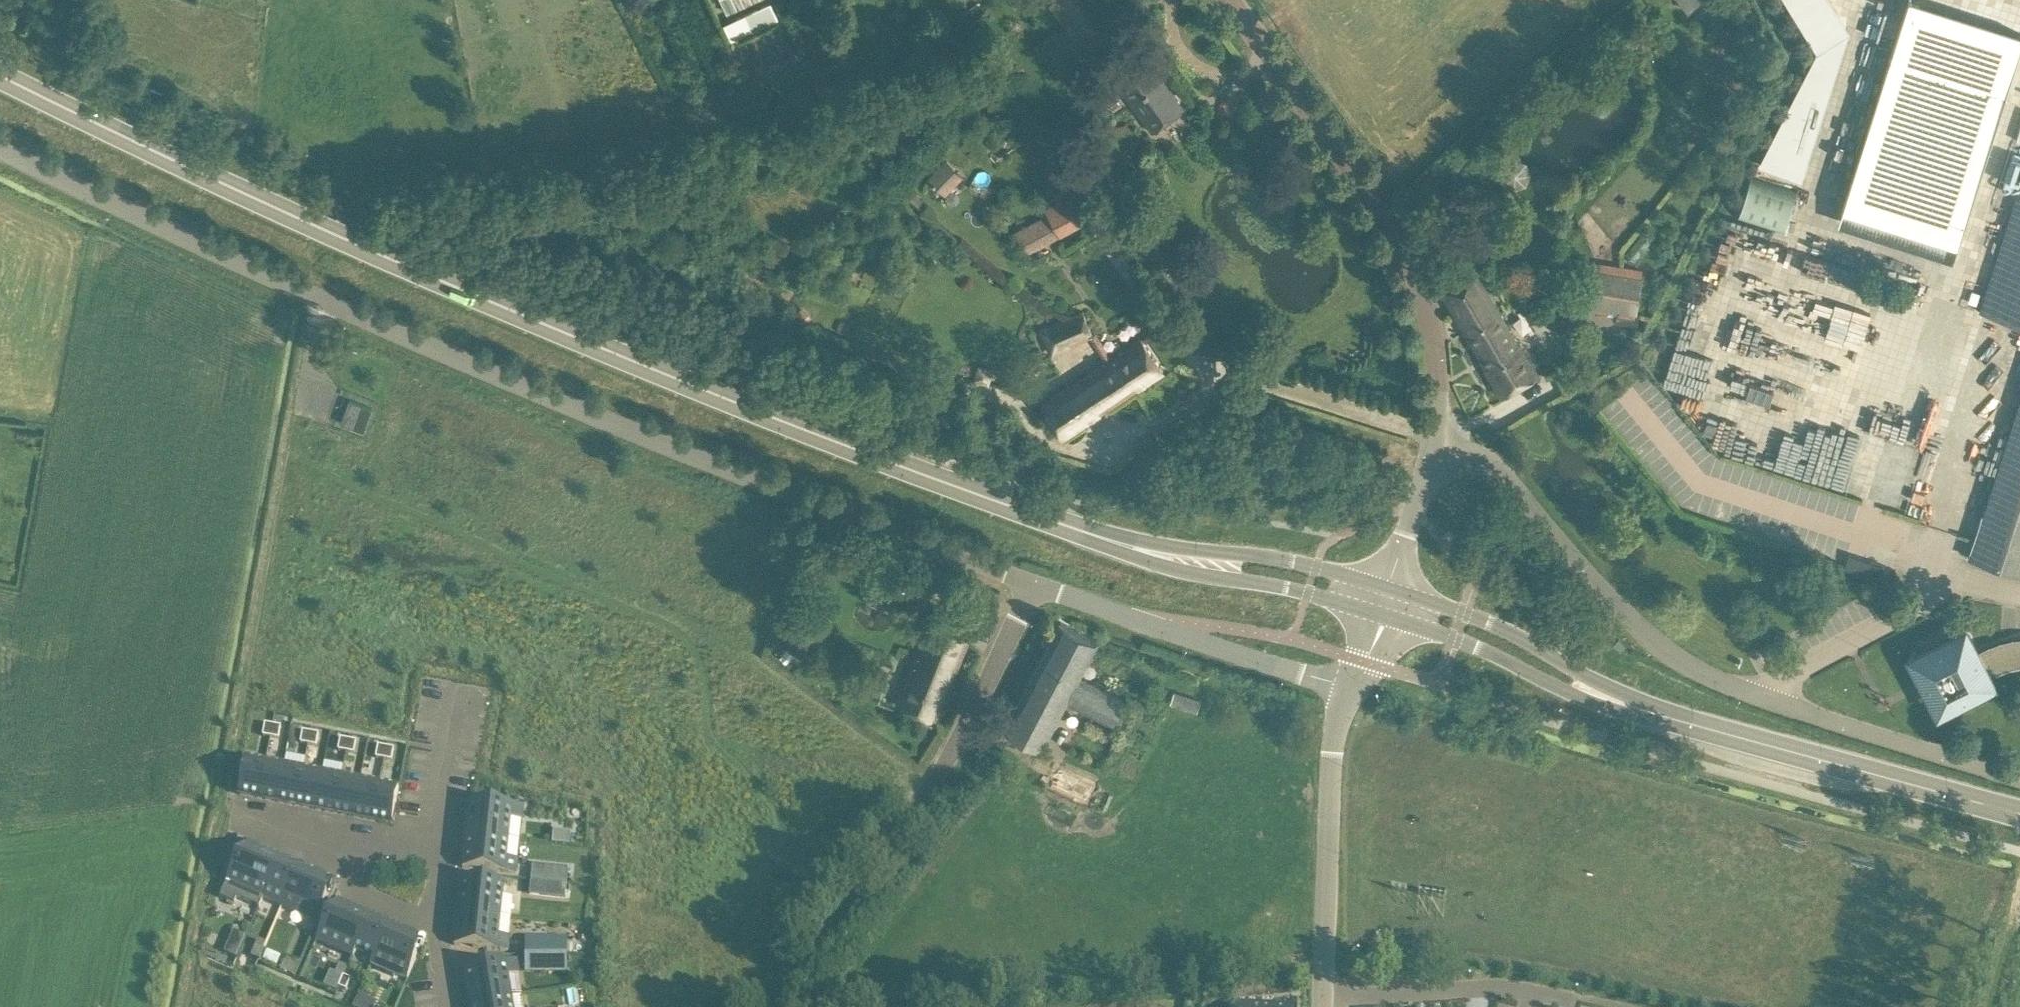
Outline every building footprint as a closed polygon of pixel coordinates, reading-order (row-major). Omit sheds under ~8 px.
[(727,11),(751,0),(723,0),(727,11)] [(771,0),(744,13),(751,29),(778,16),(771,0)] [(1827,0),(1798,0),(1813,22),(1833,9),(1827,0)] [(1964,255),(1989,160),(1994,161),(2019,65),(2019,22),(1936,0),(1913,0),(1853,225),(1964,255)] [(744,14),(736,18),(743,32),(750,28),(744,14)] [(1153,131),(1169,119),(1185,107),(1138,42),(1121,54),(1106,66),(1153,131)] [(943,191),(961,174),(946,159),(928,176),(943,191)] [(1754,177),(1741,216),(1784,229),(1796,190),(1754,177)] [(1981,307),(2019,321),(2019,184),(1981,307)] [(1061,232),(1102,211),(1090,189),(1066,201),(1064,197),(1047,206),(1049,210),(1061,232)] [(1061,232),(1049,210),(1013,230),(1024,252),(1061,232)] [(1601,264),(1595,303),(1636,310),(1642,271),(1601,264)] [(1538,374),(1528,356),(1478,271),(1460,281),(1442,291),(1503,394),(1538,374)] [(802,305),(792,317),(803,327),(813,314),(802,305)] [(1085,311),(1049,327),(1059,350),(1095,334),(1085,311)] [(1113,356),(1134,388),(1163,369),(1142,336),(1113,356)] [(1062,435),(1113,402),(1134,388),(1113,356),(1041,403),(1062,435)] [(1833,388),(1767,368),(1759,396),(1824,416),(1833,388)] [(1976,536),(1970,555),(2019,571),(2019,398),(1976,536)] [(364,430),(373,407),(350,399),(342,422),(364,430)] [(10,583),(11,568),(0,568),(0,583),(10,583)] [(887,591),(882,604),(894,608),(899,596),(887,591)] [(938,719),(973,631),(931,614),(896,702),(938,719)] [(1112,726),(1116,717),(1126,700),(1080,675),(1098,640),(1061,620),(1004,727),(1042,747),(1066,701),(1112,726)] [(1913,662),(1920,675),(1916,681),(1920,690),(1927,690),(1934,703),(1946,707),(1987,686),(1988,685),(1989,684),(1990,682),(1991,681),(1991,679),(1991,678),(1991,676),(1991,674),(1990,673),(1989,671),(1989,670),(1990,669),(1990,668),(1991,668),(1992,667),(1993,667),(1994,667),(1995,667),(1995,668),(1996,669),(1996,670),(1995,670),(1996,671),(2000,669),(2005,667),(2009,666),(2014,665),(2018,664),(2019,663),(2019,636),(2016,636),(2010,637),(2005,639),(1999,640),(1994,642),(1988,644),(1983,647),(1978,649),(1970,633),(1958,629),(1917,650),(1913,662)] [(785,664),(795,652),(785,643),(775,655),(785,664)] [(1201,699),(1175,690),(1170,702),(1197,710),(1201,699)] [(271,737),(274,725),(266,724),(263,736),(271,737)] [(279,739),(281,727),(274,725),(271,737),(279,739)] [(309,745),(311,733),(303,731),(301,743),(309,745)] [(317,746),(319,734),(311,733),(309,745),(317,746)] [(347,752),(349,740),(341,738),(339,750),(347,752)] [(355,753),(357,741),(349,740),(347,752),(355,753)] [(384,759),(387,747),(379,746),(376,758),(384,759)] [(392,761),(395,749),(387,747),(384,759),(392,761)] [(266,762),(246,758),(240,794),(259,798),(266,762)] [(266,762),(259,798),(278,802),(285,766),(266,762)] [(323,773),(316,809),(335,813),(342,777),(344,766),(325,762),(323,773)] [(285,766),(278,802),(297,805),(304,769),(285,766)] [(304,769),(297,805),(316,809),(323,773),(304,769)] [(342,777),(335,813),(354,816),(361,780),(342,777)] [(361,780),(354,816),(373,820),(380,784),(361,780)] [(380,784),(373,820),(393,824),(399,788),(380,784)] [(469,812),(467,834),(509,839),(511,819),(523,820),(524,806),(494,803),(470,800),(469,812)] [(554,830),(553,843),(570,845),(571,832),(554,830)] [(464,856),(463,868),(487,871),(517,874),(519,860),(507,858),(509,839),(467,834),(464,856)] [(259,907),(280,858),(256,847),(249,864),(237,859),(221,897),(235,904),(238,898),(259,907)] [(282,906),(299,866),(280,858),(259,907),(260,908),(264,898),(282,906)] [(323,876),(299,866),(282,906),(318,921),(328,898),(316,893),(323,876)] [(549,866),(547,881),(567,884),(569,868),(549,866)] [(461,890),(458,911),(500,916),(504,882),(486,880),(462,878),(461,890)] [(543,882),(542,894),(558,896),(560,884),(543,882)] [(353,956),(370,915),(346,905),(338,922),(327,917),(317,940),(353,956)] [(456,934),(455,946),(478,948),(509,951),(510,937),(498,935),(500,916),(458,911),(456,934)] [(372,964),(389,923),(370,915),(353,956),(354,956),(356,949),(374,957),(371,963),(372,964)] [(413,934),(389,923),(372,964),(408,979),(418,956),(406,950),(413,934)] [(229,945),(226,952),(237,957),(240,950),(229,945)] [(635,974),(634,954),(623,954),(624,975),(635,974)] [(488,965),(464,969),(466,980),(470,1002),(511,996),(508,976),(520,974),(517,960),(488,965)] [(340,964),(336,973),(343,976),(347,967),(340,964)] [(347,990),(351,979),(344,976),(339,987),(347,990)] [(470,1002),(470,1006),(513,1006),(511,998),(511,996),(470,1002)]
